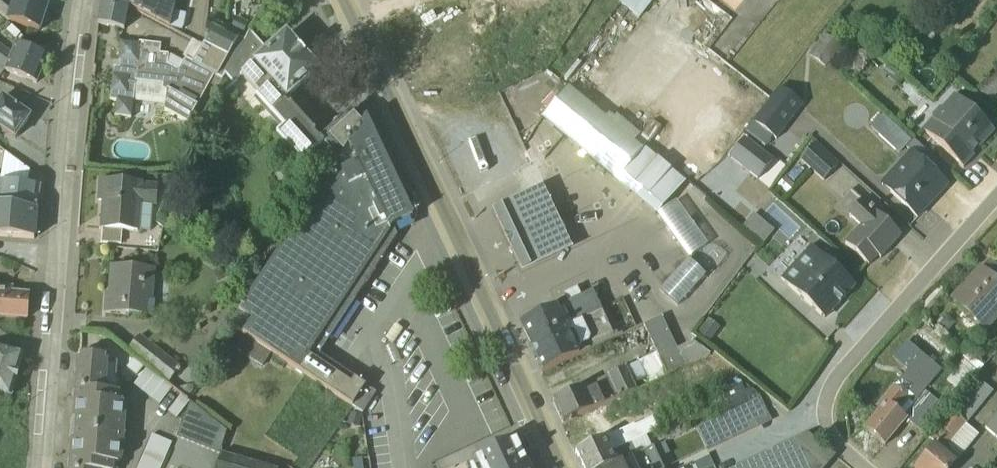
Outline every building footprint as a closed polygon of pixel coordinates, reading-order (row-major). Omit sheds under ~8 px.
[(6,21),(39,31),(42,22),(45,21),(47,15),(45,12),(46,8),(20,0),(12,0),(10,5),(4,0),(0,0),(0,16),(6,21)] [(115,0),(102,0),(97,25),(123,30),(128,7),(115,0)] [(128,7),(170,28),(173,13),(174,7),(160,0),(115,0),(128,7)] [(421,8),(438,0),(417,0),(421,8)] [(619,4),(639,19),(653,0),(622,0),(619,4)] [(710,1),(730,18),(744,0),(710,0),(710,1)] [(173,13),(170,28),(182,31),(185,16),(173,13)] [(225,74),(244,41),(206,20),(203,45),(203,46),(191,39),(180,57),(185,59),(183,62),(169,56),(159,54),(160,46),(138,43),(138,45),(120,43),(117,62),(119,63),(119,69),(113,68),(109,101),(116,102),(114,117),(131,119),(133,102),(134,82),(162,85),(161,90),(166,92),(164,105),(164,111),(187,124),(214,76),(221,80),(225,74)] [(244,41),(225,74),(233,84),(241,77),(258,98),(257,99),(284,129),(277,136),(302,165),(322,147),(318,142),(284,103),(318,72),(285,36),(268,51),(249,33),(244,41)] [(824,34),(809,55),(825,69),(840,48),(824,34)] [(898,42),(887,52),(897,63),(907,53),(898,42)] [(4,71),(35,84),(46,57),(15,43),(11,52),(0,45),(0,76),(4,71)] [(996,100),(996,71),(979,93),(993,105),(996,100)] [(134,82),(133,102),(164,105),(166,92),(161,90),(162,85),(134,82)] [(780,88),(752,123),(776,142),(804,107),(780,88)] [(567,89),(541,120),(655,217),(685,184),(644,150),(642,151),(633,143),(639,137),(616,117),(613,120),(608,116),(605,120),(567,89)] [(963,165),(993,130),(953,95),(922,130),(963,165)] [(15,139),(29,118),(0,98),(0,129),(15,139)] [(323,147),(339,158),(365,120),(355,110),(321,142),(323,147)] [(881,117),(869,129),(897,156),(904,148),(909,152),(878,184),(916,218),(946,186),(919,162),(926,154),(911,141),(910,142),(881,117)] [(410,220),(365,120),(339,158),(230,327),(243,335),(234,349),(260,366),(269,352),(363,412),(377,394),(318,356),(396,239),(394,228),(410,220)] [(652,122),(638,140),(646,146),(660,128),(652,122)] [(444,159),(460,201),(526,175),(507,128),(492,134),(496,145),(479,152),(477,146),(444,159)] [(815,144),(799,162),(823,183),(838,165),(815,144)] [(35,211),(39,188),(26,187),(28,174),(4,153),(0,177),(0,206),(35,211)] [(141,233),(143,206),(156,207),(158,186),(100,181),(98,203),(103,203),(100,245),(120,246),(122,231),(141,233)] [(523,196),(491,211),(521,274),(571,250),(542,187),(523,196)] [(729,212),(744,222),(759,201),(744,191),(729,212)] [(879,260),(900,236),(861,202),(848,217),(860,227),(844,245),(869,266),(876,258),(879,260)] [(33,241),(35,211),(0,206),(0,237),(33,241)] [(753,215),(742,228),(762,245),(773,232),(753,215)] [(683,219),(667,239),(698,265),(714,245),(683,219)] [(836,307),(854,286),(810,247),(781,280),(822,316),(833,304),(836,307)] [(989,260),(953,302),(973,319),(967,325),(981,337),(996,318),(996,267),(989,260)] [(157,271),(111,267),(107,314),(153,317),(157,271)] [(26,321),(26,319),(28,296),(11,295),(12,290),(0,288),(0,318),(26,321)] [(542,359),(536,362),(542,375),(613,338),(591,292),(534,319),(543,338),(539,340),(537,342),(535,346),(542,359)] [(914,317),(908,324),(914,330),(920,323),(914,317)] [(691,365),(709,356),(692,342),(676,351),(660,319),(643,327),(656,355),(552,404),(562,426),(635,391),(632,385),(645,379),(648,385),(691,365)] [(707,320),(697,334),(709,344),(720,329),(707,320)] [(180,368),(139,336),(128,350),(169,382),(180,368)] [(864,429),(863,430),(884,447),(906,421),(923,436),(945,410),(925,393),(942,372),(905,342),(892,357),(908,370),(873,412),(876,415),(864,429)] [(982,367),(960,348),(955,354),(977,373),(982,367)] [(11,398),(23,358),(0,351),(0,395),(11,398)] [(954,389),(940,405),(949,412),(977,377),(975,376),(976,375),(957,357),(954,361),(959,365),(945,382),(954,389)] [(77,359),(72,431),(125,435),(127,399),(116,399),(118,362),(77,359)] [(189,402),(147,370),(134,387),(176,419),(189,402)] [(965,427),(993,394),(977,381),(928,439),(936,446),(918,467),(950,467),(977,437),(965,427)] [(760,398),(695,430),(707,453),(771,422),(760,398)] [(220,448),(228,422),(188,408),(179,434),(220,448)] [(983,428),(993,437),(996,432),(996,412),(983,428)] [(576,455),(582,467),(610,467),(634,457),(629,446),(645,438),(658,431),(652,419),(576,455)] [(125,435),(72,431),(70,467),(110,467),(122,467),(123,467),(125,435)] [(834,458),(806,435),(737,467),(826,467),(834,458)] [(171,445),(152,436),(138,467),(161,467),(171,445)] [(645,438),(629,446),(634,457),(651,449),(645,438)] [(514,439),(465,462),(466,467),(528,467),(514,439)] [(610,467),(660,467),(651,450),(634,457),(610,467)] [(220,453),(215,467),(266,467),(220,453)]
